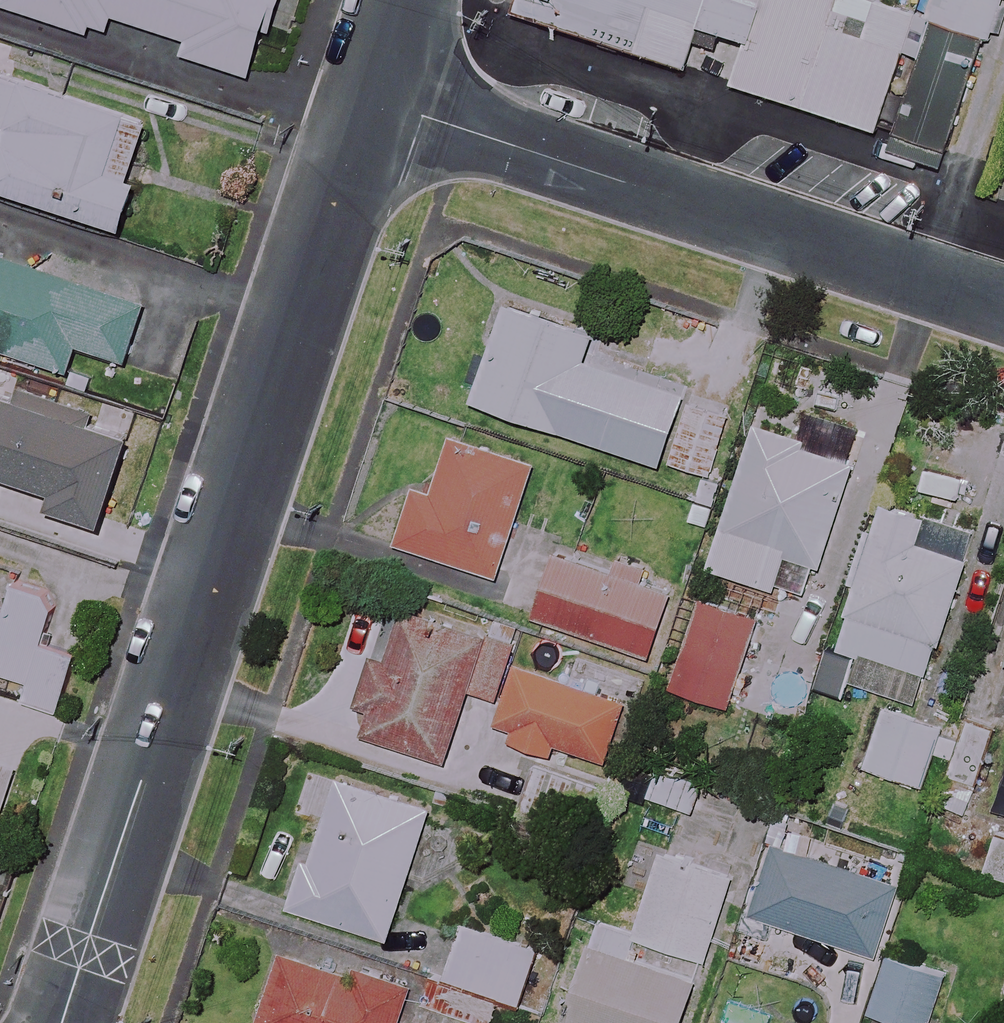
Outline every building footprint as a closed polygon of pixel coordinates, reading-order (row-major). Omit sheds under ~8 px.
[(107,31),(113,14),(187,41),(182,53),(252,78),(280,0),(3,0),(2,3),(88,34),(91,26),(107,31)] [(502,15),(872,128),(907,14),(862,0),(507,0),(502,15)] [(926,16),(997,40),(1003,18),(1003,0),(931,0),(926,16)] [(946,151),(982,44),(930,27),(895,134),(946,151)] [(126,229),(141,182),(133,179),(152,122),(1,73),(0,76),(0,121),(9,124),(4,140),(0,138),(0,187),(126,229)] [(0,260),(0,347),(70,371),(79,345),(167,375),(201,271),(154,255),(139,300),(114,292),(119,278),(50,255),(43,274),(0,260)] [(665,465),(689,395),(587,361),(596,335),(507,305),(475,401),(665,465)] [(0,493),(4,480),(60,498),(54,514),(105,530),(134,440),(89,425),(95,408),(14,381),(8,398),(0,396),(0,493)] [(689,395),(665,465),(708,479),(731,409),(689,395)] [(870,470),(756,431),(710,567),(775,589),(788,551),(837,568),(870,470)] [(536,463),(452,434),(432,493),(415,487),(396,543),(497,577),(536,463)] [(851,619),(941,647),(969,559),(919,543),(927,516),(887,504),(851,619)] [(674,592),(560,553),(539,618),(653,656),(674,592)] [(32,680),(26,700),(59,710),(77,654),(40,643),(55,596),(18,584),(9,612),(0,609),(0,670),(32,680)] [(761,614),(701,595),(672,687),(731,706),(761,614)] [(500,699),(510,665),(516,646),(405,611),(389,663),(366,656),(351,701),(372,707),(364,733),(447,759),(469,690),(500,699)] [(851,619),(840,653),(822,648),(808,691),(843,702),(850,681),(923,704),(941,647),(851,619)] [(510,665),(500,699),(506,701),(496,735),(550,752),(553,743),(611,761),(630,702),(510,665)] [(966,738),(947,730),(882,705),(860,762),(925,788),(938,754),(954,761),(941,794),(967,804),(995,732),(972,723),(966,738)] [(710,781),(629,753),(618,785),(699,813),(710,781)] [(434,810),(337,777),(293,906),(389,939),(434,810)] [(896,886),(776,847),(753,917),(873,956),(896,886)] [(726,904),(688,892),(681,916),(645,906),(636,937),(710,959),(726,904)] [(541,950),(465,924),(447,978),(522,1004),(541,950)] [(595,948),(569,1022),(687,1022),(700,984),(595,948)] [(284,949),(261,1022),(398,1022),(409,988),(284,949)] [(887,960),(871,1014),(902,1022),(937,1022),(950,978),(887,960)] [(436,977),(425,1005),(473,1022),(490,1022),(499,1001),(436,977)]
